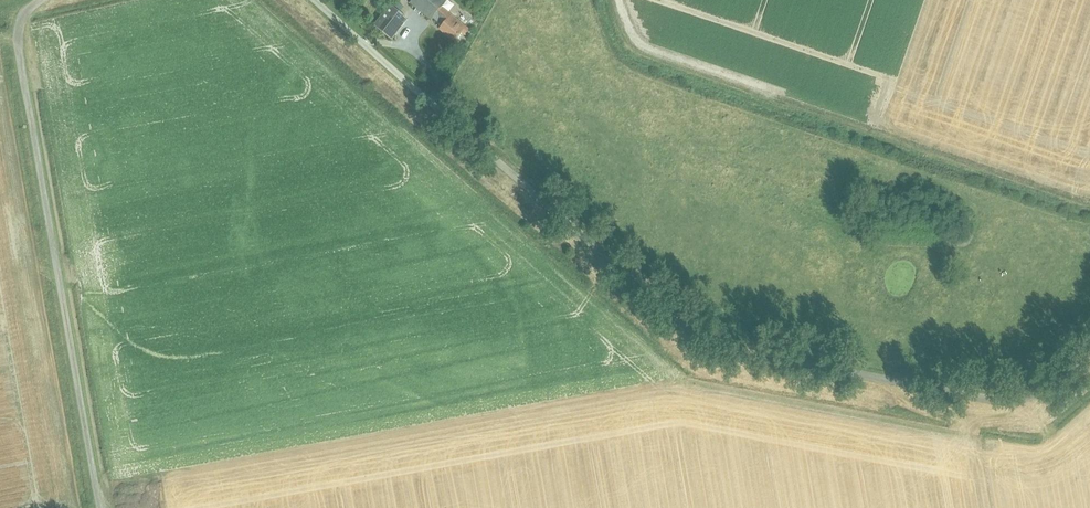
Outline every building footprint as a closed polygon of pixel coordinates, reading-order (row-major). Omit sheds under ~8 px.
[(415,3),(413,6),(435,24),(438,20),(444,25),(451,16),(441,7),(443,5),(446,2),(444,0),(411,0),(415,3)] [(374,26),(377,29),(391,40),(407,18),(389,5),(374,26)] [(464,35),(468,30),(451,16),(444,25),(440,29),(454,40),(461,32),(464,35)]
